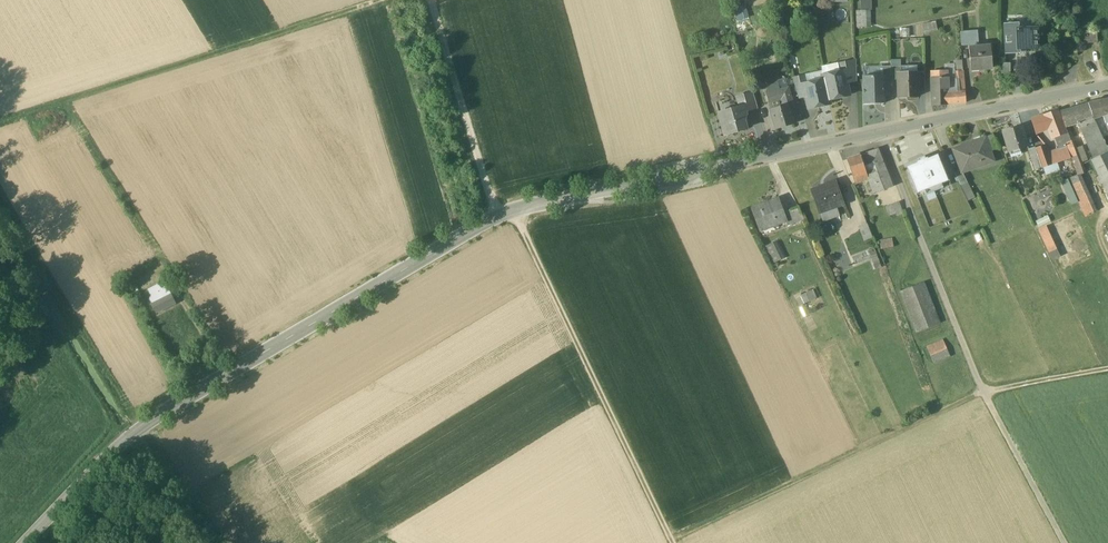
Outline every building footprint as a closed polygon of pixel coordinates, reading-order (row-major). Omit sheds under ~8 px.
[(863,9),(857,9),(859,28),(876,27),(874,0),(862,0),(863,9)] [(1024,29),(1017,29),(1017,24),(1005,25),(1006,53),(1019,52),(1018,49),(1026,49),(1037,48),(1036,28),(1024,29)] [(1096,30),(1079,32),(1080,44),(1097,43),(1096,30)] [(977,31),(967,32),(968,45),(969,48),(978,47),(977,31)] [(967,32),(960,33),(961,46),(968,45),(967,32)] [(978,47),(969,48),(970,70),(991,69),(990,46),(978,47)] [(856,60),(839,64),(840,72),(845,71),(847,83),(857,81),(856,60)] [(1010,63),(1000,63),(1000,77),(1010,77),(1010,63)] [(901,66),(891,66),(891,76),(891,80),(898,80),(898,75),(901,75),(901,72),(901,66)] [(940,68),(931,68),(931,79),(940,79),(940,68)] [(963,70),(953,71),(954,81),(958,81),(964,80),(963,70)] [(840,72),(823,76),(824,80),(828,100),(850,95),(847,83),(845,71),(840,72)] [(919,72),(901,72),(901,75),(898,75),(898,80),(898,97),(919,97),(919,72)] [(805,76),(793,79),(799,99),(807,97),(804,84),(808,84),(805,76)] [(884,76),(864,76),(865,104),(885,104),(885,96),(884,76)] [(940,79),(931,79),(932,104),(948,104),(947,79),(940,79)] [(777,80),(771,82),(772,83),(770,83),(767,89),(769,94),(780,90),(777,80)] [(808,84),(804,84),(807,97),(809,108),(829,104),(828,100),(824,80),(808,84)] [(769,94),(766,95),(776,129),(794,124),(792,115),(796,114),(788,88),(780,90),(769,94)] [(965,91),(955,92),(956,103),(966,102),(965,91)] [(753,93),(737,98),(740,108),(741,112),(745,111),(757,107),(753,93)] [(1097,101),(1102,115),(1105,123),(1107,122),(1107,99),(1097,101)] [(1097,101),(1088,103),(1093,118),(1102,115),(1097,101)] [(1088,103),(1069,109),(1073,124),(1082,122),(1093,118),(1088,103)] [(740,108),(719,114),(725,135),(746,128),(743,120),(747,115),(745,111),(741,112),(740,108)] [(1069,109),(1060,112),(1065,127),(1073,124),(1069,109)] [(1057,110),(1043,115),(1048,129),(1052,138),(1056,137),(1067,133),(1057,110)] [(1043,115),(1030,120),(1036,134),(1048,129),(1043,115)] [(1083,125),(1082,122),(1077,123),(1093,159),(1107,152),(1106,146),(1094,122),(1083,125)] [(1021,126),(1002,132),(1008,152),(1027,147),(1021,126)] [(1067,133),(1056,137),(1060,149),(1066,147),(1065,143),(1066,143),(1070,141),(1067,133)] [(985,137),(951,149),(959,171),(960,174),(962,173),(994,162),(985,137)] [(1083,173),(1070,141),(1066,143),(1078,175),(1079,174),(1083,173)] [(1076,147),(1083,161),(1088,158),(1082,145),(1076,147)] [(1048,154),(1046,146),(1035,149),(1041,167),(1051,164),(1048,154)] [(1034,147),(1027,149),(1031,162),(1038,159),(1035,149),(1034,147)] [(1048,154),(1051,164),(1070,157),(1066,147),(1060,149),(1048,154)] [(879,149),(868,153),(871,161),(877,158),(882,156),(879,149)] [(1090,160),(1099,177),(1096,178),(1099,184),(1101,183),(1107,197),(1107,152),(1093,159),(1090,160)] [(868,153),(860,155),(863,163),(871,161),(868,153)] [(942,184),(950,181),(943,164),(942,165),(938,154),(926,159),(924,156),(917,159),(918,162),(906,167),(910,177),(909,178),(916,194),(924,191),(925,195),(943,188),(942,184)] [(863,163),(860,155),(847,160),(855,184),(868,179),(869,179),(867,175),(863,163)] [(882,156),(877,158),(880,168),(881,170),(882,169),(886,168),(882,156)] [(877,171),(867,175),(869,179),(868,179),(870,185),(889,179),(886,168),(882,169),(877,171)] [(962,173),(960,174),(959,171),(954,173),(960,185),(966,182),(962,173)] [(1096,210),(1079,174),(1078,175),(1076,175),(1068,178),(1084,216),(1096,210)] [(889,179),(870,185),(874,195),(894,187),(889,179)] [(836,181),(812,189),(820,214),(821,214),(837,208),(844,205),(836,181)] [(778,198),(751,208),(760,232),(786,222),(787,222),(784,213),(778,198)] [(900,202),(886,207),(890,216),(896,213),(903,210),(900,202)] [(799,207),(791,210),(796,223),(805,219),(799,207)] [(837,208),(821,214),(823,221),(840,216),(837,208)] [(791,210),(784,213),(787,222),(786,222),(788,226),(796,223),(791,210)] [(1053,222),(1042,227),(1045,233),(1055,228),(1053,222)] [(873,239),(867,225),(860,227),(865,241),(873,239)] [(1053,234),(1045,237),(1055,258),(1062,255),(1053,234)] [(773,263),(784,258),(776,240),(765,245),(773,263)] [(893,240),(880,242),(881,250),(894,248),(893,240)] [(884,268),(879,255),(874,257),(880,270),(884,268)] [(872,266),(869,258),(859,262),(861,270),(872,266)] [(1067,280),(1069,285),(1078,281),(1076,276),(1067,280)] [(924,282),(901,291),(917,333),(940,324),(924,282)] [(166,286),(148,297),(159,315),(177,304),(166,286)] [(802,294),(805,301),(814,297),(811,291),(802,294)] [(944,340),(927,347),(934,364),(951,356),(944,340)] [(926,412),(924,408),(914,412),(916,416),(926,412)]
